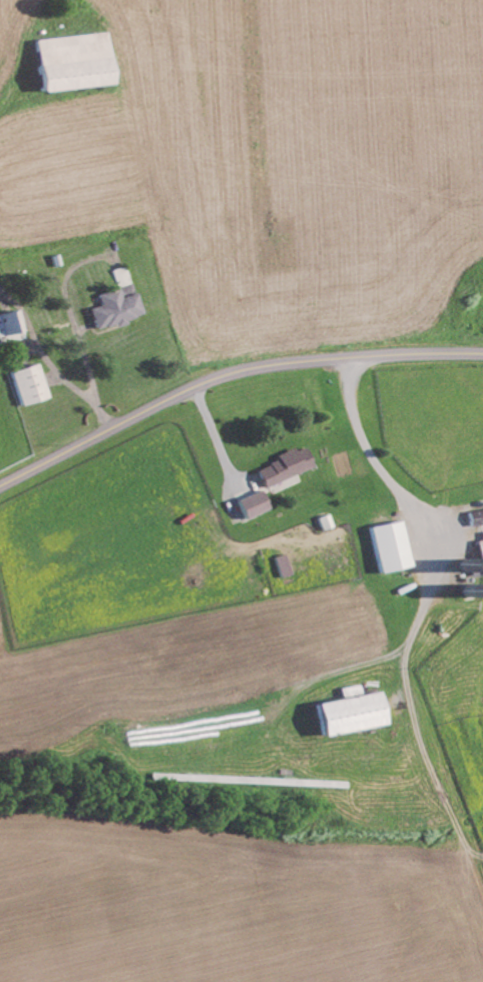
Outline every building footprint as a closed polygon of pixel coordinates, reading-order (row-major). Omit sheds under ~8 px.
[(43,94),(114,85),(107,33),(36,41),(43,94)] [(143,317),(126,267),(111,272),(117,289),(96,296),(100,306),(89,310),(96,332),(143,317)] [(25,338),(17,311),(0,316),(0,346),(25,338)] [(10,373),(21,408),(48,399),(37,365),(10,373)] [(256,469),(265,489),(314,468),(306,448),(296,453),(296,452),(256,469)] [(270,486),(272,493),(302,484),(300,477),(270,486)] [(270,510),(261,491),(237,503),(246,521),(270,510)] [(482,526),(482,509),(469,511),(471,528),(482,526)] [(381,575),(412,568),(402,522),(371,529),(381,575)] [(276,558),(281,579),(291,577),(287,556),(276,558)] [(323,739),(386,726),(380,694),(362,697),(360,686),(341,690),(343,700),(317,705),(323,739)]
